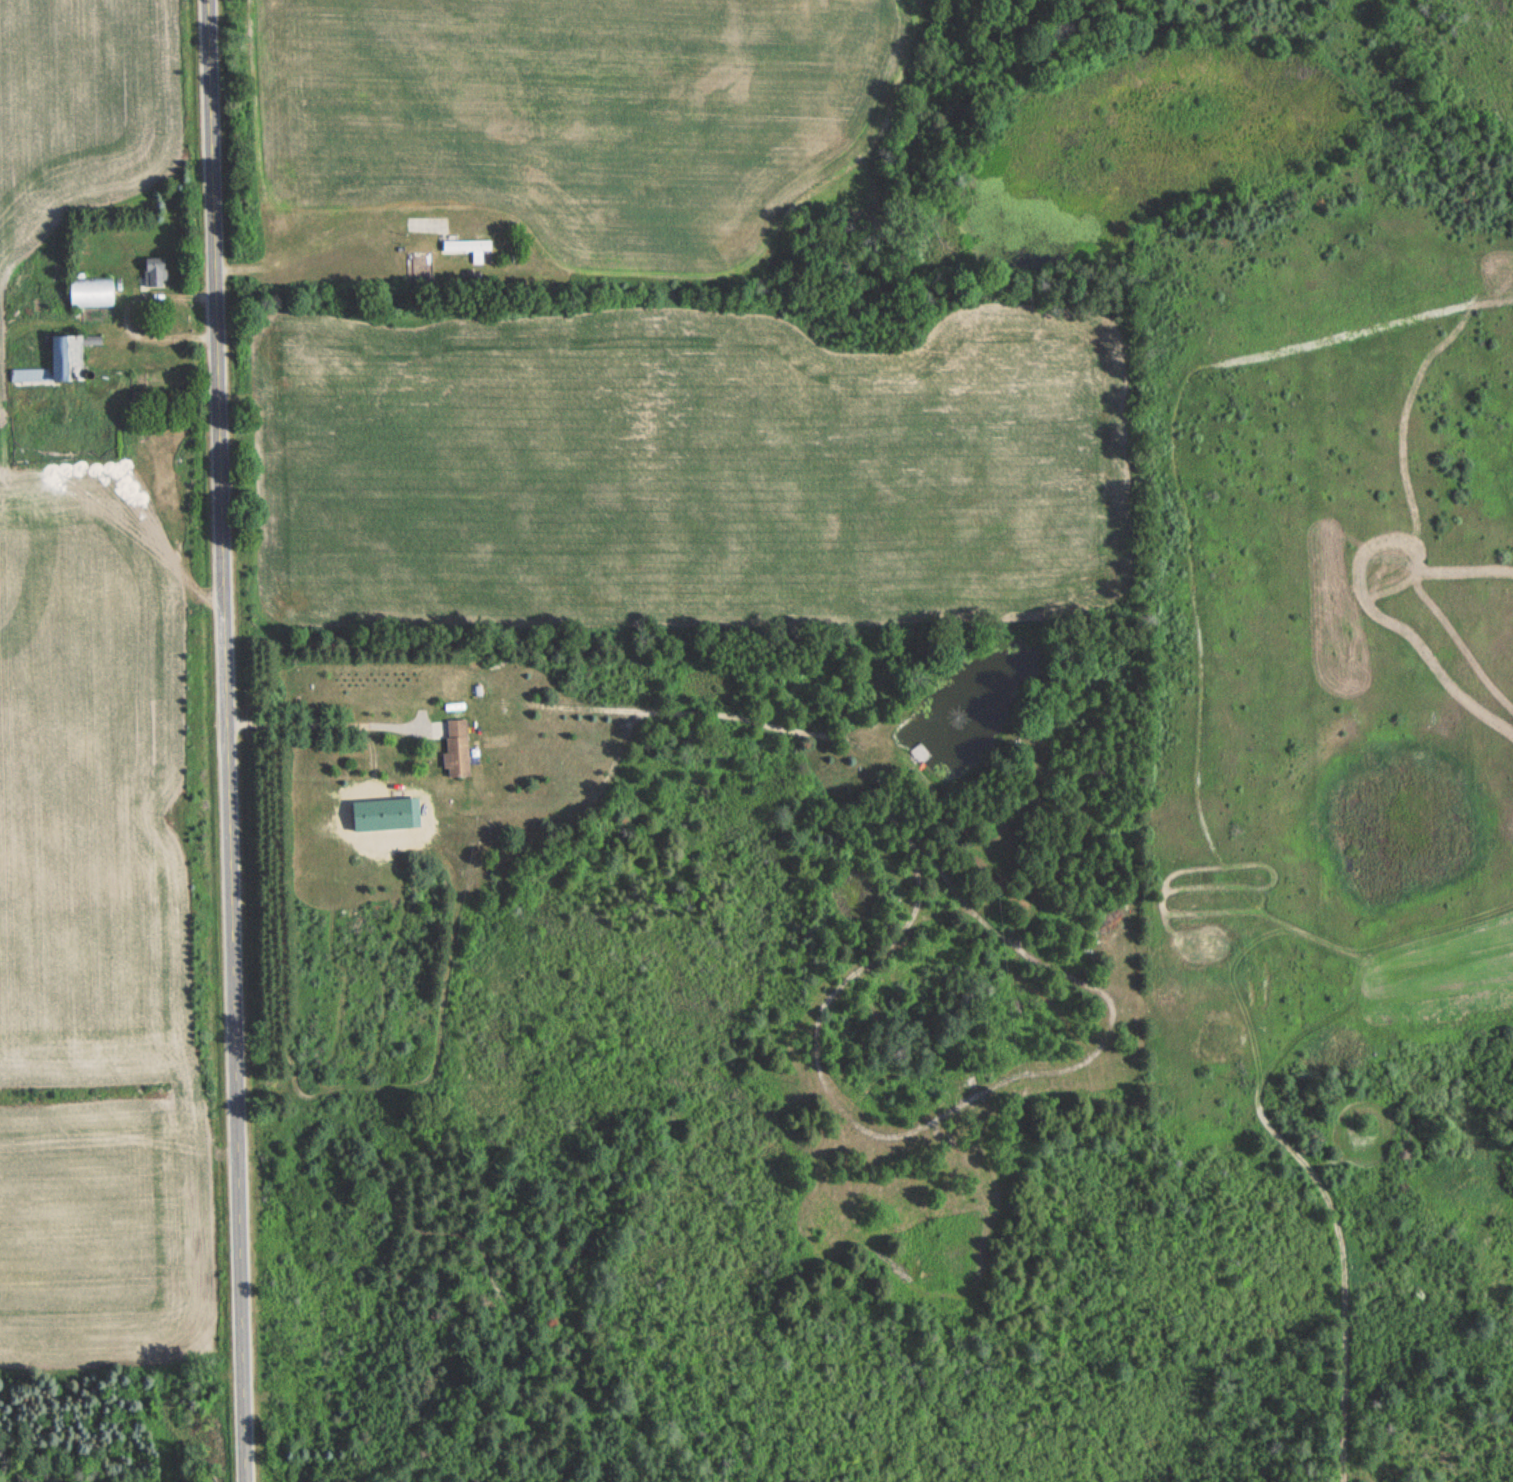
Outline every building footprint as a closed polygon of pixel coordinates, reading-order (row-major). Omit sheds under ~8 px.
[(475,253),(475,263),(483,263),(483,251),(491,251),(491,241),(442,241),(442,253),(475,253)] [(166,288),(166,258),(146,258),(146,288),(166,288)] [(113,278),(71,278),(71,306),(113,306),(113,278)] [(11,383),(82,383),(82,337),(52,337),(52,369),(11,369),(11,383)] [(467,718),(446,719),(448,776),(469,775),(467,718)] [(910,750),(919,764),(931,757),(922,743),(910,750)] [(1229,962),(1229,948),(1217,948),(1217,962),(1229,962)]
